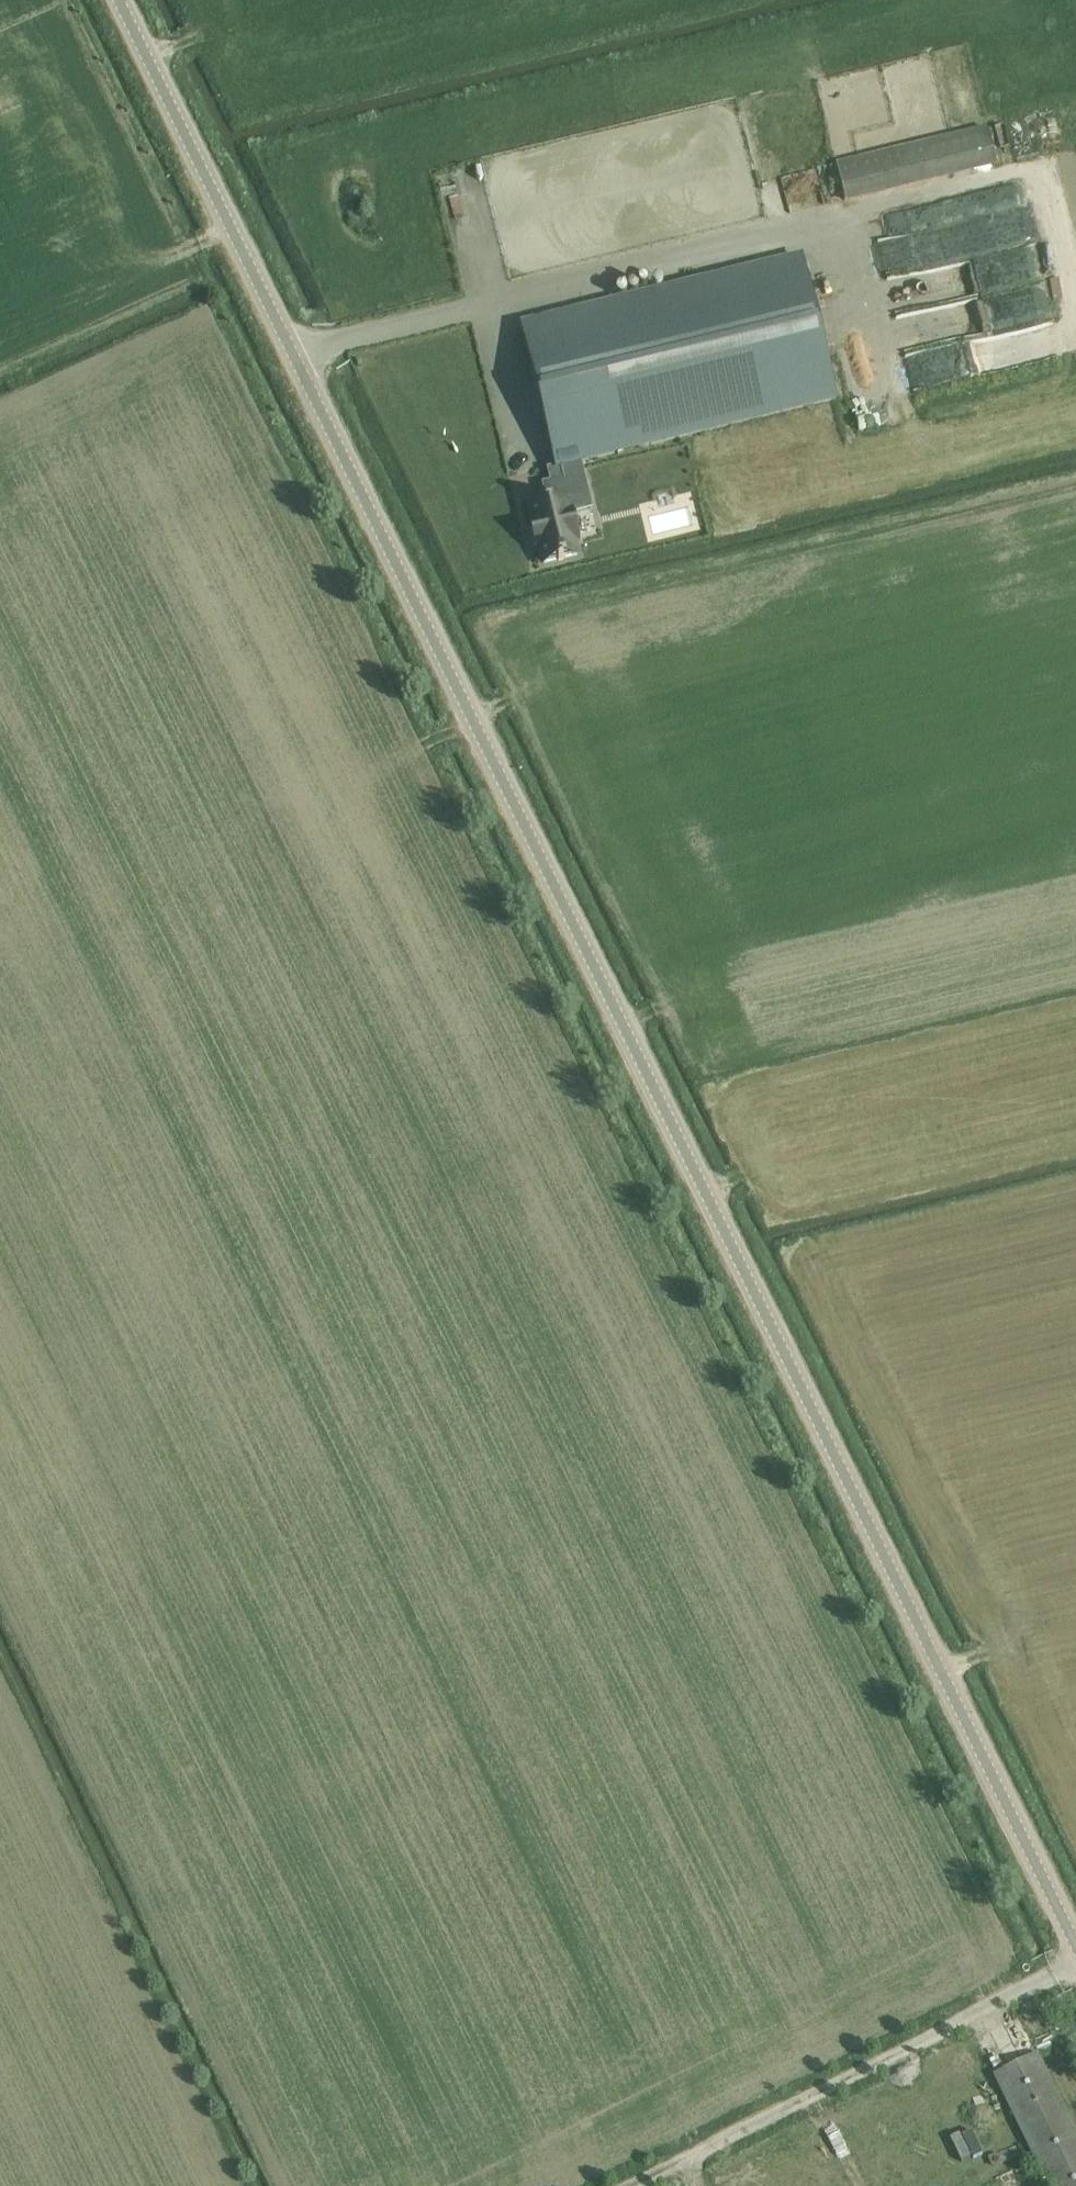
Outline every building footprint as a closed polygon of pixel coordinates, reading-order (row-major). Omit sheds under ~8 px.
[(845,203),(997,168),(987,127),(836,162),(845,203)] [(924,268),(932,305),(1046,281),(1030,206),(875,239),(883,276),(924,268)] [(802,254),(520,323),(555,464),(555,466),(556,471),(562,469),(580,465),(586,464),(607,458),(837,402),(838,402),(802,254)] [(549,503),(532,507),(535,522),(532,523),(538,548),(541,547),(544,561),(576,553),(572,539),(576,538),(570,515),(570,514),(566,515),(562,499),(587,493),(580,465),(562,469),(565,480),(551,484),(545,485),(549,503)] [(1035,2157),(1049,2185),(1075,2185),(1075,2133),(1037,2054),(1017,2064),(995,2075),(1035,2157)]
